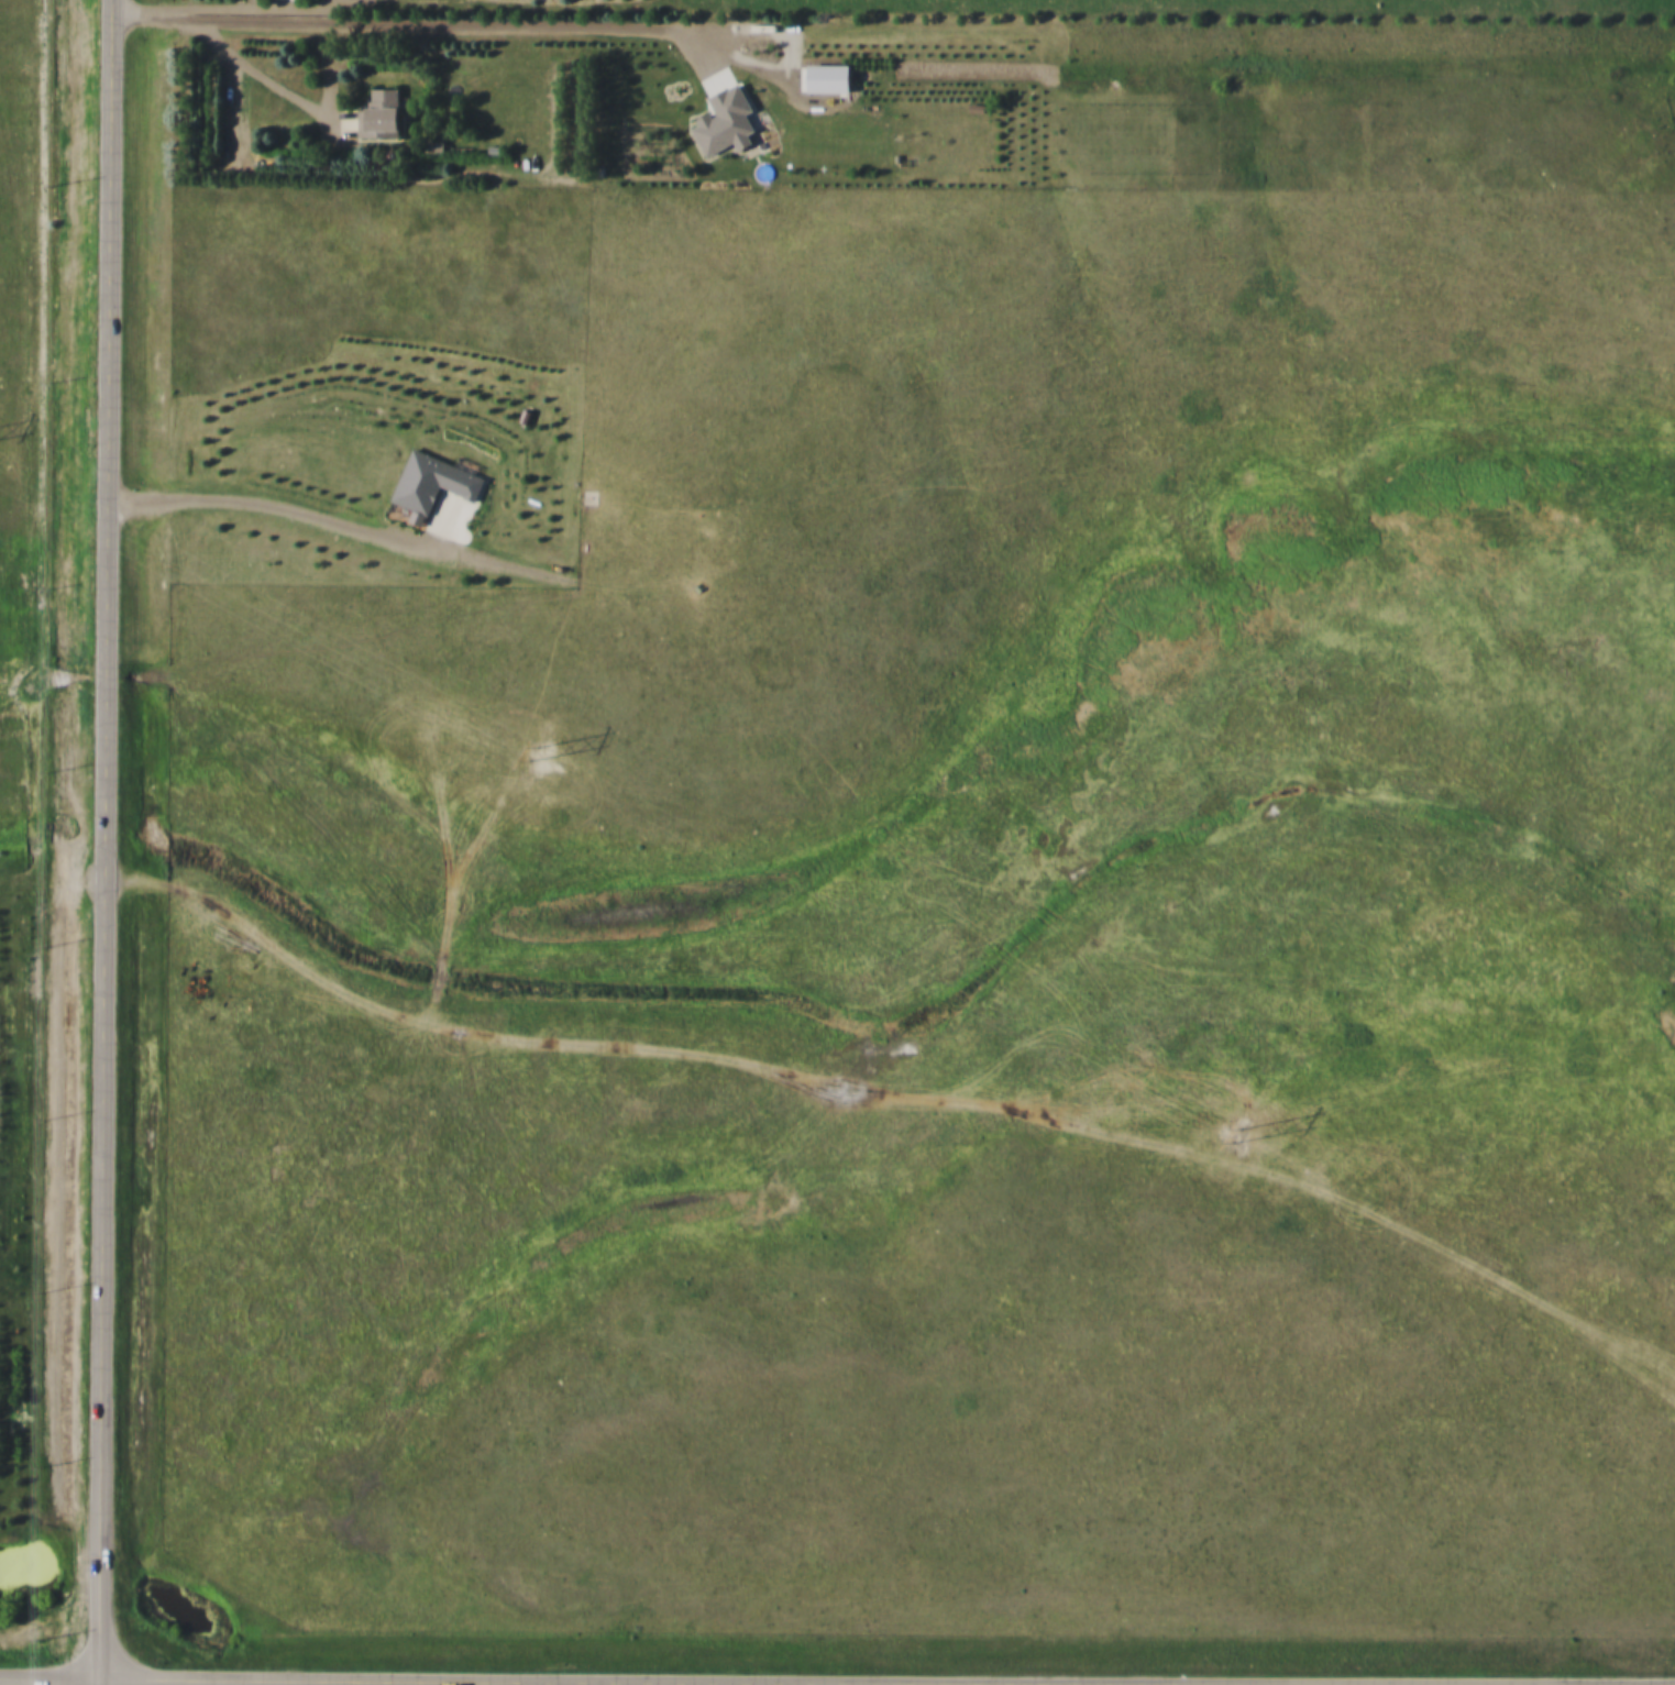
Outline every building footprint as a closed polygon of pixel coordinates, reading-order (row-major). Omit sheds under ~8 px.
[(394,138),(394,89),(365,89),(365,107),(356,107),(356,138),(394,138)] [(443,486),(481,499),(489,475),(414,449),(396,502),(433,515),(443,486)]
